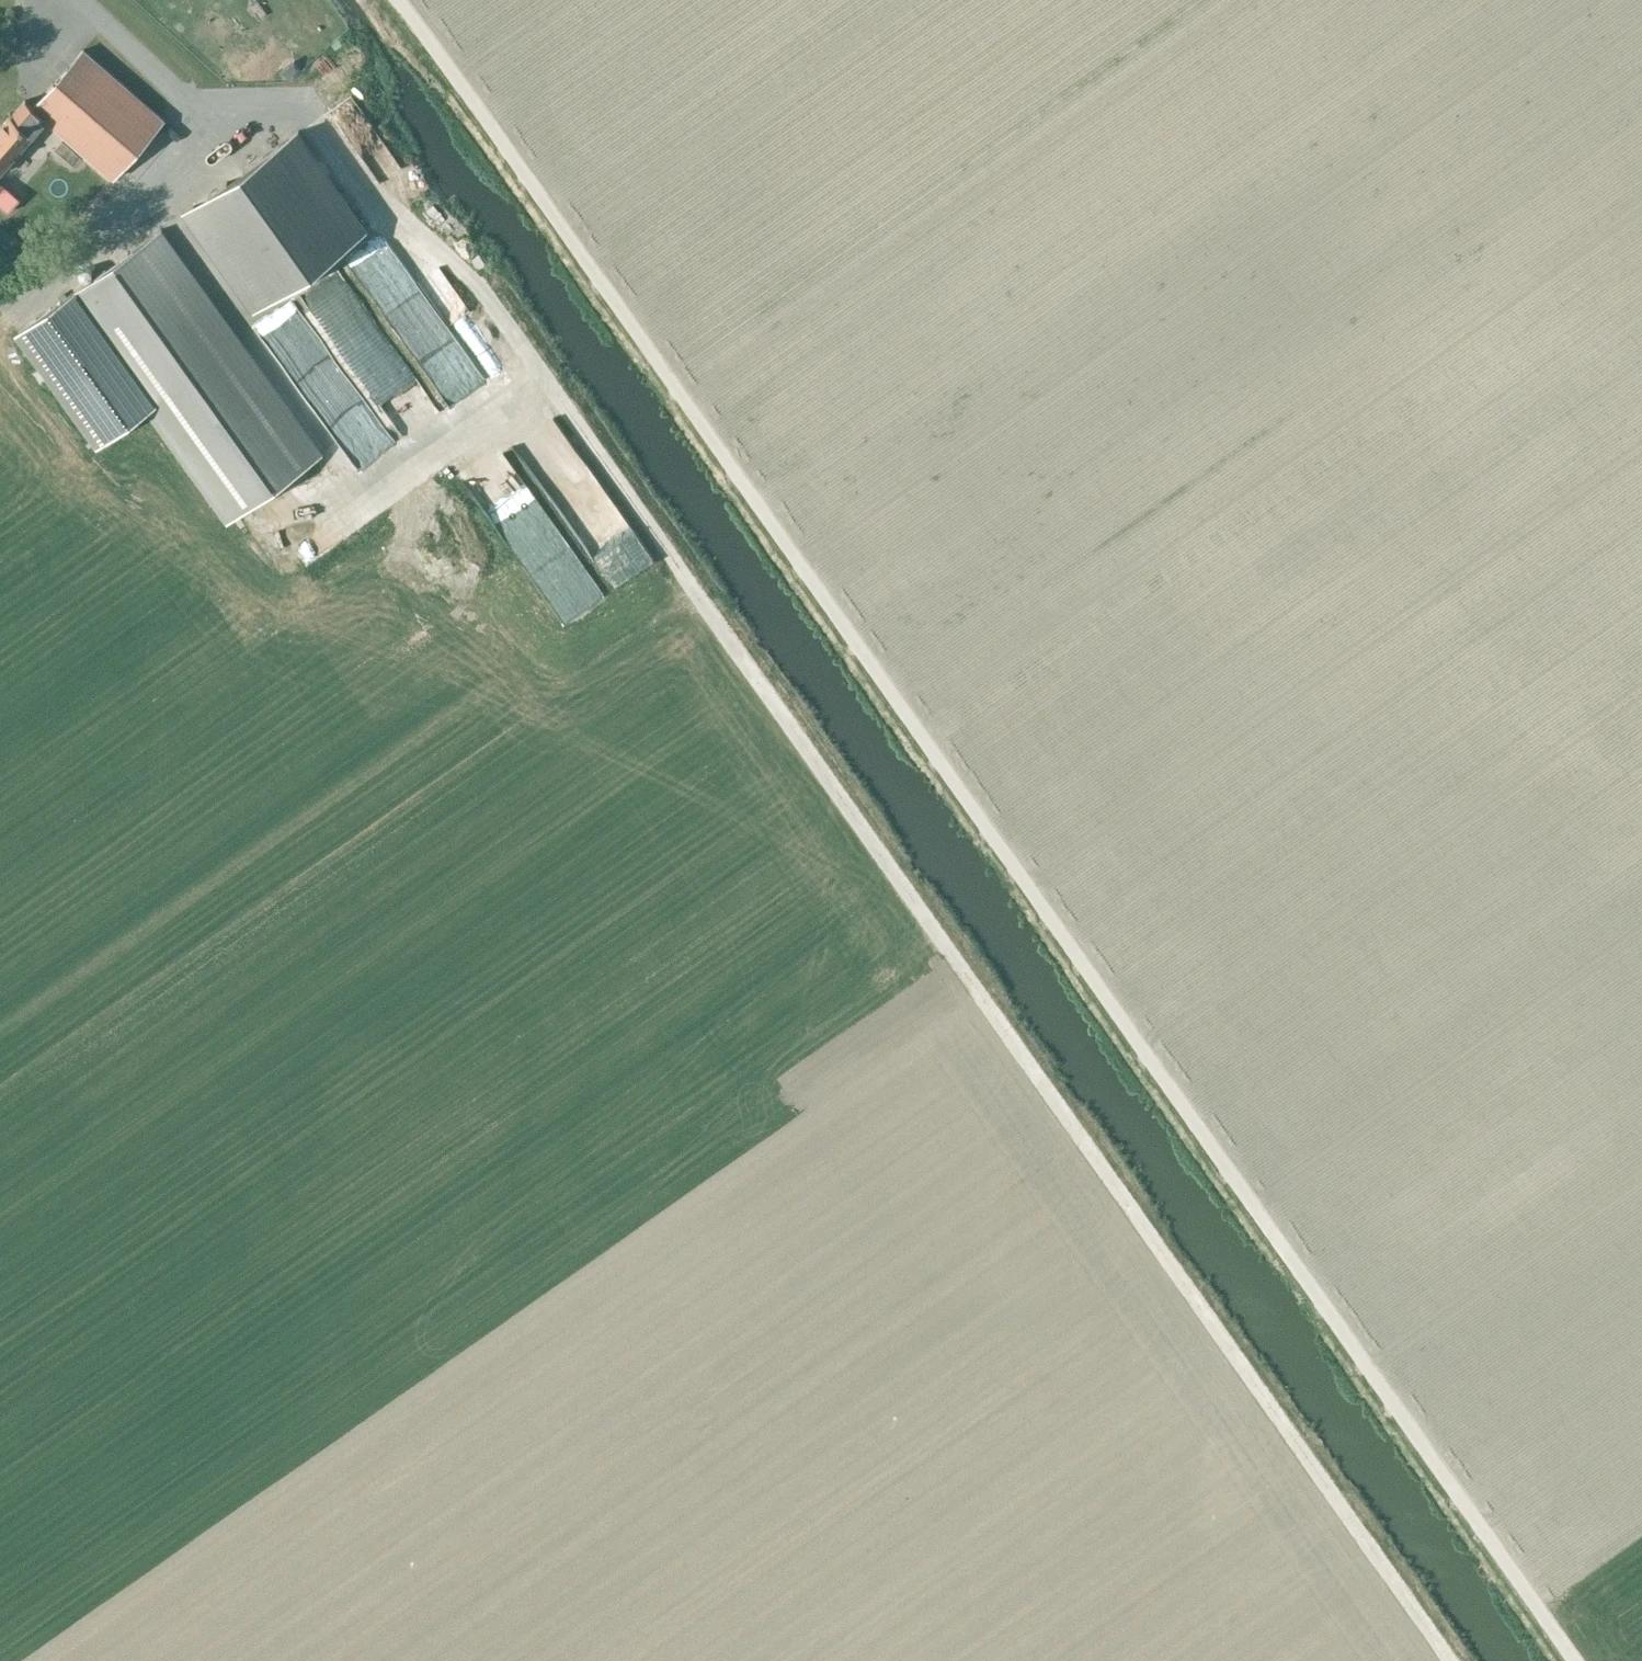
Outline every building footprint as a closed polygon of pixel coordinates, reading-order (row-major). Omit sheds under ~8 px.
[(164,117),(82,47),(33,106),(48,119),(115,176),(164,117)] [(293,58),(282,68),(289,77),(301,67),(293,58)] [(48,119),(33,106),(25,99),(0,128),(0,171),(1,173),(36,133),(48,119)] [(183,209),(254,309),(370,226),(298,126),(183,209)] [(161,225),(68,292),(149,405),(230,517),(322,450),(161,225)] [(149,405),(68,292),(18,327),(100,441),(149,405)] [(283,340),(295,362),(325,346),(319,335),(325,332),(319,321),(283,340)] [(430,401),(416,408),(422,420),(477,392),(463,366),(423,386),(430,401)] [(316,405),(331,429),(372,402),(357,379),(316,405)] [(396,451),(389,431),(366,439),(370,449),(354,455),(360,472),(390,461),(394,471),(420,461),(414,445),(396,451)] [(576,481),(577,464),(554,464),(553,481),(576,481)] [(600,577),(634,558),(594,487),(560,507),(600,577)] [(553,619),(588,592),(572,572),(537,598),(553,619)]
